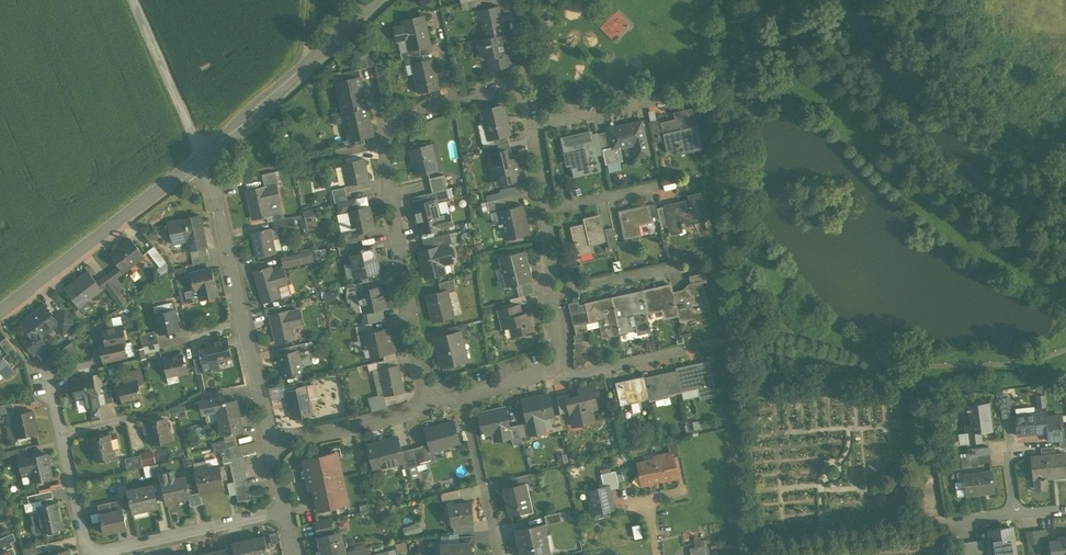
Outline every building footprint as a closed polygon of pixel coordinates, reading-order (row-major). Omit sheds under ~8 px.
[(466,1),(467,8),(481,5),(480,0),(472,0),(466,1)] [(499,5),(479,9),(485,38),(500,34),(506,33),(499,5)] [(424,16),(403,20),(405,26),(395,28),(398,42),(407,40),(409,50),(410,51),(419,49),(431,47),(424,16)] [(485,38),(476,39),(481,60),(487,59),(490,70),(512,65),(509,53),(505,54),(500,34),(485,38)] [(371,48),(359,58),(361,69),(375,66),(371,48)] [(419,49),(410,51),(409,50),(401,52),(402,58),(404,58),(420,54),(419,49)] [(420,54),(404,58),(406,66),(413,65),(413,64),(422,62),(420,54)] [(422,62),(413,64),(413,65),(419,93),(439,89),(433,60),(422,62)] [(359,70),(342,73),(343,80),(360,76),(359,70)] [(343,80),(337,81),(343,111),(366,106),(364,97),(362,97),(360,87),(362,87),(360,76),(343,80)] [(503,105),(482,110),(488,138),(492,138),(507,134),(510,133),(503,105)] [(366,106),(343,111),(349,140),(349,142),(364,139),(372,137),(370,126),(369,126),(367,118),(368,118),(366,106)] [(691,109),(675,113),(677,122),(671,123),(670,120),(658,123),(658,120),(649,122),(653,142),(666,140),(667,146),(673,145),(679,148),(680,153),(696,149),(693,139),(699,138),(697,128),(695,128),(691,109)] [(641,121),(613,126),(614,130),(618,146),(618,148),(634,144),(637,157),(649,154),(641,121)] [(614,130),(599,133),(602,149),(618,146),(614,130)] [(591,131),(577,134),(578,136),(562,139),(566,154),(565,154),(567,164),(574,162),(577,174),(599,170),(595,151),(592,135),(591,131)] [(599,133),(592,135),(595,151),(602,149),(599,133)] [(507,134),(492,138),(494,146),(498,145),(509,142),(507,134)] [(349,140),(338,142),(339,150),(365,144),(364,139),(349,142),(349,140)] [(509,142),(498,145),(499,152),(503,151),(503,155),(512,153),(509,142)] [(430,143),(409,149),(415,175),(437,170),(430,143)] [(503,155),(489,158),(493,176),(499,175),(501,184),(521,179),(516,157),(513,158),(512,153),(503,155)] [(364,158),(342,163),(347,185),(369,180),(364,158)] [(275,171),(261,174),(264,188),(275,185),(276,186),(279,186),(275,171)] [(443,173),(428,177),(431,192),(446,189),(447,189),(443,173)] [(264,188),(247,191),(253,219),(271,215),(268,201),(279,199),(276,186),(275,185),(264,188)] [(515,186),(503,189),(501,192),(502,198),(504,197),(517,194),(515,186)] [(345,187),(332,190),(335,203),(338,202),(348,200),(345,187)] [(431,192),(426,194),(428,201),(436,199),(437,203),(449,201),(446,189),(431,192)] [(682,200),(665,204),(665,206),(670,225),(670,227),(681,225),(682,228),(685,228),(684,224),(706,219),(700,193),(689,195),(690,200),(682,201),(682,200)] [(502,198),(487,201),(489,209),(498,207),(498,211),(507,209),(504,197),(502,198)] [(348,200),(338,202),(341,213),(348,212),(348,211),(358,209),(355,198),(348,200)] [(428,201),(413,204),(419,233),(448,226),(445,214),(440,215),(437,203),(436,199),(428,201)] [(655,202),(648,204),(651,217),(659,216),(657,208),(655,202)] [(648,204),(619,210),(625,238),(642,234),(641,233),(639,234),(637,225),(652,222),(651,217),(648,204)] [(305,208),(306,222),(318,220),(316,206),(305,208)] [(507,209),(498,211),(501,223),(499,224),(500,226),(503,225),(505,237),(528,231),(524,214),(521,215),(519,206),(507,209)] [(665,206),(657,208),(659,216),(661,227),(670,225),(665,206)] [(358,209),(348,211),(348,212),(352,229),(361,227),(361,231),(362,231),(374,228),(371,212),(368,213),(366,207),(358,209)] [(348,212),(341,213),(338,214),(341,231),(352,229),(348,212)] [(301,214),(294,216),(295,223),(303,221),(301,214)] [(200,215),(182,218),(182,219),(167,222),(172,244),(173,244),(172,241),(186,238),(189,251),(206,248),(200,215)] [(599,215),(584,218),(586,224),(570,227),(574,242),(573,242),(573,245),(577,244),(579,254),(593,251),(591,242),(604,240),(599,215)] [(294,216),(272,221),(274,229),(296,224),(295,223),(294,216)] [(352,229),(341,231),(344,244),(357,241),(364,239),(362,231),(361,231),(361,227),(352,229)] [(613,227),(605,229),(609,248),(617,246),(613,227)] [(264,229),(261,229),(261,231),(251,233),(256,256),(274,252),(269,229),(264,230),(264,229)] [(450,233),(423,239),(425,248),(449,242),(450,243),(452,242),(450,233)] [(129,239),(110,254),(123,271),(143,256),(129,239)] [(344,244),(338,245),(340,255),(350,253),(349,252),(359,249),(357,241),(344,244)] [(425,248),(419,249),(425,277),(442,273),(439,264),(454,261),(450,243),(449,242),(425,248)] [(166,262),(154,246),(148,251),(160,267),(166,262)] [(359,249),(349,252),(350,253),(355,277),(366,274),(379,272),(379,271),(374,246),(359,249)] [(525,250),(498,257),(506,287),(520,283),(531,280),(533,280),(525,250)] [(208,253),(192,257),(193,264),(210,261),(208,253)] [(300,253),(283,256),(285,265),(302,262),(300,253)] [(186,266),(174,269),(175,276),(188,274),(186,266)] [(272,266),(263,269),(262,268),(260,269),(260,270),(254,272),(263,301),(280,296),(277,285),(287,282),(283,269),(273,272),(272,266)] [(212,268),(190,273),(194,289),(185,291),(187,302),(205,298),(206,298),(207,298),(207,297),(218,295),(212,268)] [(88,271),(79,278),(80,279),(67,290),(66,289),(65,289),(80,308),(81,307),(80,306),(100,289),(101,291),(102,290),(88,271)] [(379,272),(366,274),(368,281),(380,278),(379,272)] [(704,274),(690,277),(691,283),(701,281),(705,281),(704,274)] [(119,289),(110,278),(103,283),(112,294),(119,289)] [(453,279),(438,283),(440,291),(447,289),(447,290),(455,288),(453,279)] [(531,280),(520,283),(521,289),(520,289),(533,286),(531,280)] [(691,283),(690,283),(685,289),(685,290),(673,292),(678,315),(679,317),(694,313),(695,320),(710,317),(704,291),(703,291),(701,281),(691,283)] [(363,282),(347,285),(351,300),(360,298),(359,293),(365,292),(363,282)] [(672,285),(641,291),(646,311),(664,306),(666,318),(678,315),(673,292),(672,285)] [(381,286),(370,288),(371,291),(365,292),(359,293),(360,298),(361,299),(360,299),(360,302),(361,302),(364,312),(386,307),(381,286)] [(533,286),(520,289),(521,296),(522,296),(525,295),(534,293),(533,286)] [(119,289),(112,294),(120,304),(127,300),(119,289)] [(325,300),(338,300),(338,290),(325,289),(325,300)] [(440,291),(426,294),(433,322),(453,317),(447,290),(447,289),(440,291)] [(641,291),(612,297),(620,333),(621,333),(621,332),(626,331),(629,330),(629,327),(630,327),(627,315),(635,313),(637,323),(636,323),(638,333),(651,330),(646,311),(641,291)] [(521,296),(510,299),(512,305),(519,303),(519,304),(527,302),(525,295),(522,296),(521,296)] [(612,297),(586,303),(587,309),(590,320),(586,321),(586,322),(606,317),(607,321),(604,322),(607,336),(620,333),(612,297)] [(519,304),(519,303),(512,305),(498,308),(503,328),(510,327),(512,335),(534,330),(529,311),(521,312),(519,304)] [(45,307),(31,318),(30,316),(22,323),(30,334),(24,339),(34,353),(46,344),(41,336),(56,324),(58,322),(55,319),(45,305),(44,305),(45,307)] [(279,305),(265,308),(267,316),(271,315),(271,314),(280,312),(279,305)] [(174,309),(155,313),(159,332),(178,328),(174,309)] [(280,312),(271,314),(271,315),(277,342),(295,339),(292,325),(302,323),(300,309),(289,312),(289,310),(280,312)] [(587,309),(571,313),(573,324),(586,321),(590,320),(587,309)] [(65,311),(55,319),(58,322),(56,324),(64,334),(76,325),(65,311)] [(586,321),(574,324),(576,334),(588,332),(586,322),(586,321)] [(371,323),(356,326),(357,332),(373,329),(371,323)] [(465,323),(447,328),(449,334),(459,331),(460,335),(467,333),(465,323)] [(122,325),(103,329),(106,343),(100,345),(104,362),(127,357),(124,343),(126,343),(122,325)] [(389,328),(360,334),(363,349),(362,349),(362,351),(364,350),(365,358),(383,354),(394,352),(389,328)] [(449,334),(434,337),(441,367),(467,361),(460,335),(459,331),(449,334)] [(156,332),(141,336),(144,346),(159,343),(156,332)] [(576,334),(574,335),(575,341),(589,338),(588,332),(576,334)] [(6,337),(0,341),(0,343),(9,356),(16,350),(6,337)] [(226,338),(205,343),(207,351),(209,362),(209,363),(210,362),(209,360),(217,358),(217,360),(218,360),(231,357),(229,346),(228,346),(226,338)] [(575,341),(574,342),(575,348),(591,345),(589,338),(575,341)] [(305,342),(290,346),(292,352),(297,351),(297,352),(307,349),(305,342)] [(159,343),(144,346),(145,353),(160,350),(159,343)] [(575,348),(573,349),(575,355),(592,351),(591,345),(575,348)] [(292,352),(279,355),(285,377),(295,375),(295,376),(296,375),(302,373),(300,363),(303,362),(303,364),(310,362),(307,349),(297,352),(297,351),(292,352)] [(207,351),(200,353),(201,358),(203,364),(209,362),(207,351)] [(575,355),(573,355),(575,362),(594,358),(592,351),(575,355)] [(5,376),(13,370),(0,352),(0,370),(5,376)] [(394,352),(383,354),(384,360),(395,358),(394,352)] [(182,354),(163,359),(167,376),(168,376),(168,374),(174,373),(174,375),(188,371),(185,362),(184,362),(182,354)] [(384,360),(381,361),(382,367),(398,364),(397,357),(395,358),(384,360)] [(201,358),(194,359),(197,373),(204,371),(203,364),(201,358)] [(217,358),(209,360),(210,362),(209,363),(211,371),(213,370),(212,370),(220,368),(218,360),(217,360),(217,358)] [(575,362),(573,362),(575,369),(595,364),(594,358),(575,362)] [(708,361),(676,368),(677,371),(681,391),(682,397),(683,397),(681,389),(698,386),(701,398),(716,395),(713,382),(712,382),(710,373),(711,373),(708,361)] [(382,367),(378,368),(384,396),(404,391),(398,364),(382,367)] [(129,381),(118,384),(123,404),(124,404),(123,402),(141,398),(142,400),(142,399),(139,383),(143,382),(140,370),(127,373),(129,381)] [(677,371),(644,378),(649,400),(663,397),(663,395),(681,391),(677,371)] [(100,374),(92,376),(96,392),(103,391),(100,374)] [(92,375),(72,379),(76,399),(85,397),(96,394),(96,392),(92,376),(92,375)] [(644,376),(616,382),(621,405),(648,399),(649,400),(644,378),(644,376)] [(297,388),(295,382),(281,385),(283,392),(287,391),(287,390),(297,388)] [(580,395),(570,397),(571,400),(567,401),(570,411),(573,425),(594,420),(592,409),(597,408),(592,385),(578,388),(580,395)] [(297,388),(287,390),(287,391),(293,418),(303,415),(303,416),(304,416),(304,415),(311,414),(305,386),(297,388)] [(111,389),(103,391),(106,403),(114,402),(111,389)] [(218,390),(202,394),(203,401),(220,398),(220,397),(218,390)] [(103,391),(96,392),(96,394),(99,405),(106,403),(103,391)] [(547,393),(522,399),(527,422),(529,433),(530,433),(544,430),(542,418),(550,416),(553,416),(552,415),(547,393)] [(569,393),(556,395),(560,413),(570,411),(567,401),(571,400),(570,397),(569,393)] [(96,394),(85,397),(88,408),(99,405),(96,394)] [(235,399),(224,402),(223,396),(220,397),(220,398),(203,401),(200,401),(203,413),(218,410),(220,419),(239,415),(235,399)] [(384,396),(369,400),(372,412),(387,408),(384,396)] [(85,397),(76,399),(78,406),(81,410),(88,408),(85,397)] [(1004,397),(999,398),(1002,418),(1011,417),(1008,397),(1004,397)] [(0,405),(0,414),(15,411),(13,402),(0,405)] [(989,405),(981,406),(981,403),(968,405),(969,408),(967,408),(967,411),(969,410),(971,424),(965,425),(966,433),(959,434),(961,444),(967,443),(968,449),(980,447),(980,442),(982,441),(981,432),(993,430),(989,402),(988,402),(989,405)] [(170,406),(171,414),(181,413),(182,416),(187,415),(186,405),(170,406)] [(505,408),(493,410),(493,409),(478,412),(482,431),(483,436),(485,436),(484,432),(493,430),(495,440),(511,437),(512,437),(510,426),(505,406),(504,406),(505,408)] [(1035,413),(1016,415),(1015,415),(1017,435),(1018,435),(1018,433),(1029,432),(1029,434),(1047,432),(1048,440),(1059,439),(1064,438),(1062,415),(1046,416),(1046,408),(1034,409),(1035,413)] [(33,410),(13,414),(18,438),(19,438),(18,436),(28,434),(28,436),(38,434),(35,419),(33,419),(31,411),(33,411),(33,410)] [(560,413),(552,415),(553,416),(550,416),(553,431),(563,428),(560,413)] [(239,415),(220,419),(223,435),(230,433),(230,434),(243,431),(239,415)] [(167,418),(159,420),(158,419),(149,421),(151,430),(149,431),(152,443),(171,439),(167,418)] [(453,421),(424,429),(428,443),(430,450),(431,449),(459,442),(453,421)] [(527,422),(519,424),(523,442),(532,440),(530,433),(529,433),(527,422)] [(519,424),(510,426),(512,437),(511,437),(513,444),(523,442),(519,424)] [(110,434),(91,438),(97,461),(115,457),(110,434)] [(397,437),(368,445),(374,467),(391,462),(391,465),(403,462),(404,462),(401,451),(397,437)] [(236,438),(224,441),(226,448),(238,445),(236,438)] [(676,440),(667,442),(670,453),(672,452),(673,457),(680,455),(676,440)] [(428,443),(412,448),(416,465),(434,460),(431,449),(430,450),(428,443)] [(968,449),(969,456),(977,455),(989,454),(990,453),(989,446),(980,447),(968,449)] [(1054,446),(1041,448),(1042,455),(1055,454),(1054,446)] [(26,447),(8,451),(9,459),(18,457),(28,454),(26,447)] [(412,448),(401,451),(404,462),(403,462),(405,468),(416,465),(412,448)] [(337,451),(303,459),(309,485),(313,484),(319,509),(349,503),(337,451)] [(670,453),(655,456),(655,459),(637,463),(639,469),(635,475),(651,485),(654,480),(663,478),(663,480),(678,477),(673,457),(672,452),(670,453)] [(29,457),(27,458),(27,459),(29,458),(31,467),(30,467),(30,471),(33,481),(52,477),(47,453),(29,457)] [(1031,457),(1033,479),(1044,478),(1044,480),(1047,480),(1046,478),(1052,477),(1052,476),(1065,475),(1065,453),(1055,454),(1042,455),(1031,457)] [(989,454),(977,455),(978,463),(990,461),(989,454)] [(140,455),(133,457),(135,468),(142,467),(140,455)] [(242,455),(228,458),(230,464),(235,487),(248,484),(242,455)] [(977,455),(969,456),(961,457),(962,458),(962,466),(963,468),(978,466),(978,463),(977,455)] [(133,457),(124,458),(127,470),(135,468),(133,457)] [(27,458),(19,459),(22,473),(30,471),(30,467),(31,467),(29,458),(27,459),(27,458)] [(158,463),(151,465),(153,477),(160,475),(158,463)] [(220,466),(195,471),(200,492),(200,493),(211,490),(210,488),(224,485),(220,466)] [(616,470),(601,474),(604,487),(608,486),(609,490),(619,487),(616,470)] [(992,471),(963,474),(965,487),(966,495),(967,495),(977,493),(977,494),(994,492),(992,471)] [(531,473),(511,477),(513,486),(524,484),(525,484),(533,482),(531,473)] [(186,476),(162,482),(167,503),(177,501),(177,498),(190,496),(188,488),(189,488),(186,476)] [(248,484),(235,487),(236,494),(250,491),(248,484)] [(513,486),(504,488),(510,514),(530,509),(525,484),(524,484),(513,486)] [(153,485),(128,490),(131,504),(133,512),(134,512),(134,509),(147,507),(147,509),(158,506),(153,485)] [(604,487),(588,490),(593,513),(606,510),(613,508),(609,490),(608,486),(604,487)] [(965,487),(957,488),(955,490),(956,495),(958,496),(966,495),(965,487)] [(458,489),(441,493),(442,500),(459,498),(458,489)] [(51,490),(35,494),(36,501),(53,498),(51,490)] [(128,490),(120,492),(123,506),(131,504),(128,490)] [(250,491),(236,494),(238,501),(251,498),(250,491)] [(200,492),(193,494),(195,505),(203,504),(200,493),(200,492)] [(116,499),(98,503),(101,514),(102,513),(118,510),(116,499)] [(58,502),(38,506),(39,514),(43,532),(64,528),(58,502)] [(471,502),(449,505),(452,525),(462,523),(474,522),(471,502)] [(118,510),(102,513),(104,519),(101,520),(103,533),(128,527),(124,509),(118,510)] [(606,510),(593,513),(595,519),(607,516),(606,510)] [(560,512),(545,515),(547,523),(562,520),(560,512)] [(39,514),(32,516),(34,525),(32,526),(33,532),(36,533),(36,534),(43,532),(39,514)] [(330,518),(315,522),(319,536),(334,533),(330,518)] [(406,533),(423,530),(421,521),(404,525),(406,533)] [(474,522),(462,523),(463,532),(475,531),(474,522)] [(462,523),(453,524),(454,533),(463,532),(462,523)] [(516,529),(522,554),(532,554),(544,552),(549,551),(543,523),(516,529)] [(990,530),(992,540),(991,540),(993,549),(995,549),(995,554),(1015,554),(1012,537),(1013,537),(1012,526),(990,530)] [(1047,528),(1040,529),(1041,542),(1048,541),(1047,528)] [(1040,529),(1033,530),(1035,543),(1041,542),(1040,529)] [(1033,530),(1026,531),(1028,544),(1035,543),(1033,530)] [(17,531),(0,538),(3,545),(19,538),(17,531)] [(319,536),(319,537),(321,537),(325,554),(337,554),(345,553),(341,531),(334,533),(319,536)] [(474,534),(458,536),(459,543),(470,542),(474,542),(474,534)] [(248,539),(252,554),(267,554),(266,547),(267,547),(264,535),(248,539)] [(1058,536),(1059,539),(1051,540),(1053,554),(1065,554),(1065,535),(1058,536)] [(233,543),(234,547),(235,554),(252,554),(248,539),(233,543)] [(397,542),(399,552),(409,550),(407,540),(397,542)] [(982,540),(975,541),(977,553),(984,552),(982,540)] [(977,553),(975,541),(968,542),(970,554),(977,553)] [(441,544),(442,554),(471,554),(470,542),(459,543),(441,544)] [(962,543),(963,554),(970,554),(968,542),(962,543)] [(348,551),(349,554),(367,554),(370,554),(368,546),(348,551)] [(690,548),(691,554),(703,554),(702,546),(690,548)]
